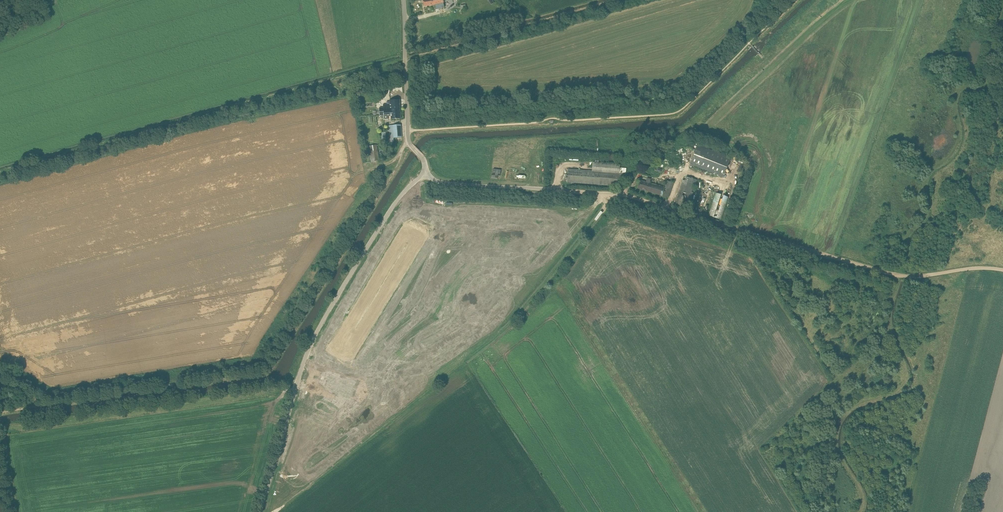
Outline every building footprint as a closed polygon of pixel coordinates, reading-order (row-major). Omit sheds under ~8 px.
[(400,109),(400,99),(390,100),(390,103),(383,104),(383,108),(379,108),(380,115),(384,115),(384,111),(391,111),(391,109),(400,109)] [(384,115),(380,115),(391,114),(391,119),(401,118),(400,109),(391,109),(391,111),(384,111),(384,115)] [(401,124),(396,125),(389,125),(389,132),(390,141),(394,141),(394,138),(402,137),(401,124)] [(723,177),(731,158),(698,144),(690,164),(723,177)] [(377,145),(372,146),(369,146),(371,162),(379,160),(377,145)] [(626,179),(627,168),(620,168),(620,164),(593,162),(592,171),(568,169),(567,182),(622,186),(623,178),(626,179)] [(684,176),(676,202),(675,207),(685,210),(694,179),(684,176)] [(646,182),(640,181),(638,188),(662,195),(665,187),(650,182),(651,179),(647,178),(646,182)] [(722,219),(728,195),(715,192),(709,216),(722,219)]
